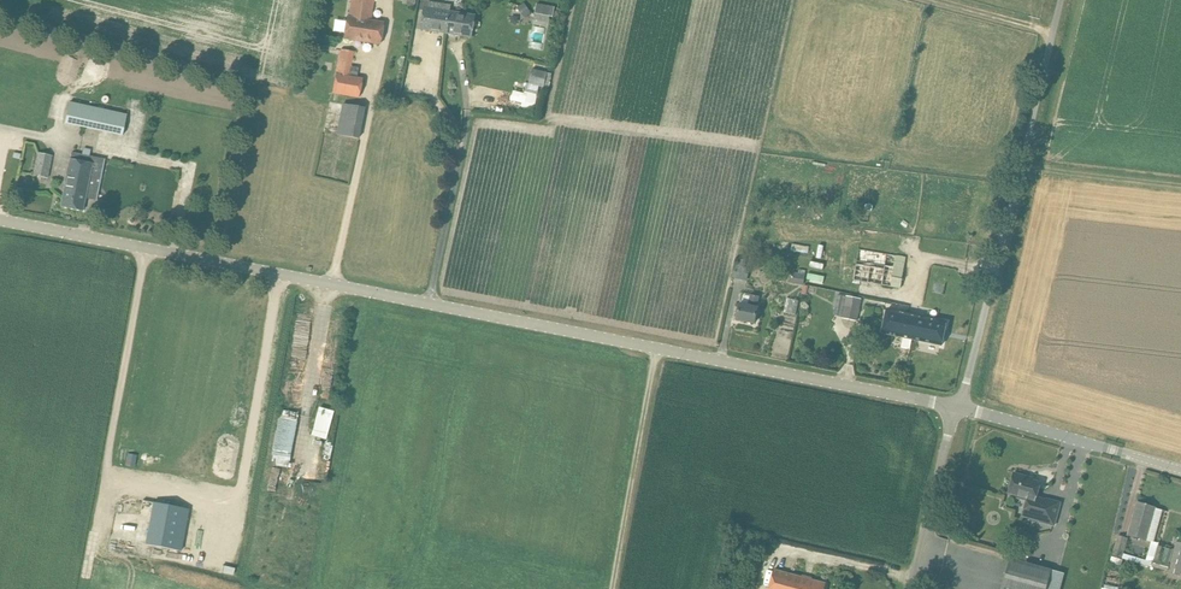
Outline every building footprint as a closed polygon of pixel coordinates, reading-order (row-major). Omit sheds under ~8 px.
[(349,18),(348,17),(344,39),(380,45),(384,23),(381,23),(382,22),(381,22),(380,22),(371,21),(374,0),(352,0),(349,18)] [(531,13),(525,3),(517,8),(523,17),(531,13)] [(535,13),(553,17),(555,8),(537,4),(535,13)] [(447,33),(451,12),(425,8),(422,29),(447,33)] [(451,12),(447,33),(473,37),(476,16),(451,12)] [(348,75),(352,53),(341,51),(332,92),(359,98),(363,79),(357,78),(348,75)] [(548,73),(532,69),(529,84),(540,86),(544,87),(548,73)] [(525,93),(538,96),(540,86),(529,84),(527,84),(525,93)] [(127,114),(71,102),(67,123),(122,135),(127,114)] [(365,108),(343,104),(338,135),(358,139),(359,139),(365,108)] [(34,175),(48,178),(52,156),(38,153),(34,175)] [(103,160),(71,154),(61,207),(83,211),(85,198),(96,200),(103,160)] [(906,257),(859,249),(854,280),(901,288),(906,257)] [(749,268),(736,265),(733,277),(748,280),(749,268)] [(793,272),(791,283),(804,285),(805,274),(793,272)] [(806,279),(823,284),(825,276),(808,272),(806,279)] [(750,306),(740,304),(737,320),(755,324),(758,308),(760,297),(752,295),(750,306)] [(846,297),(838,295),(835,308),(845,310),(844,317),(857,320),(861,298),(846,295),(846,297)] [(785,308),(796,311),(799,300),(788,298),(785,308)] [(906,327),(908,314),(887,310),(883,333),(903,338),(901,347),(911,349),(913,340),(912,339),(914,329),(906,327)] [(947,322),(908,314),(906,327),(914,329),(912,339),(913,340),(942,346),(947,322)] [(308,335),(304,356),(342,364),(346,342),(308,335)] [(317,407),(310,435),(325,439),(332,411),(317,407)] [(282,415),(276,447),(294,450),(300,419),(282,415)] [(1027,476),(1014,473),(1009,493),(1018,495),(1017,498),(1026,501),(1022,517),(1040,521),(1039,523),(1053,526),(1061,503),(1050,500),(1050,501),(1037,497),(1041,483),(1033,481),(1034,478),(1030,477),(1029,479),(1026,478),(1027,476)] [(189,509),(154,502),(147,543),(182,550),(189,509)] [(1144,506),(1138,503),(1129,536),(1147,541),(1154,510),(1147,506),(1148,505),(1146,504),(1144,506)] [(1128,538),(1119,536),(1114,556),(1123,558),(1124,553),(1128,538)] [(1174,550),(1158,546),(1159,543),(1152,540),(1146,560),(1124,553),(1123,558),(1168,571),(1180,575),(1180,574),(1180,542),(1176,541),(1174,550)] [(1052,569),(1010,557),(1001,588),(1046,588),(1052,569)] [(775,570),(770,588),(825,588),(826,584),(775,570)]
